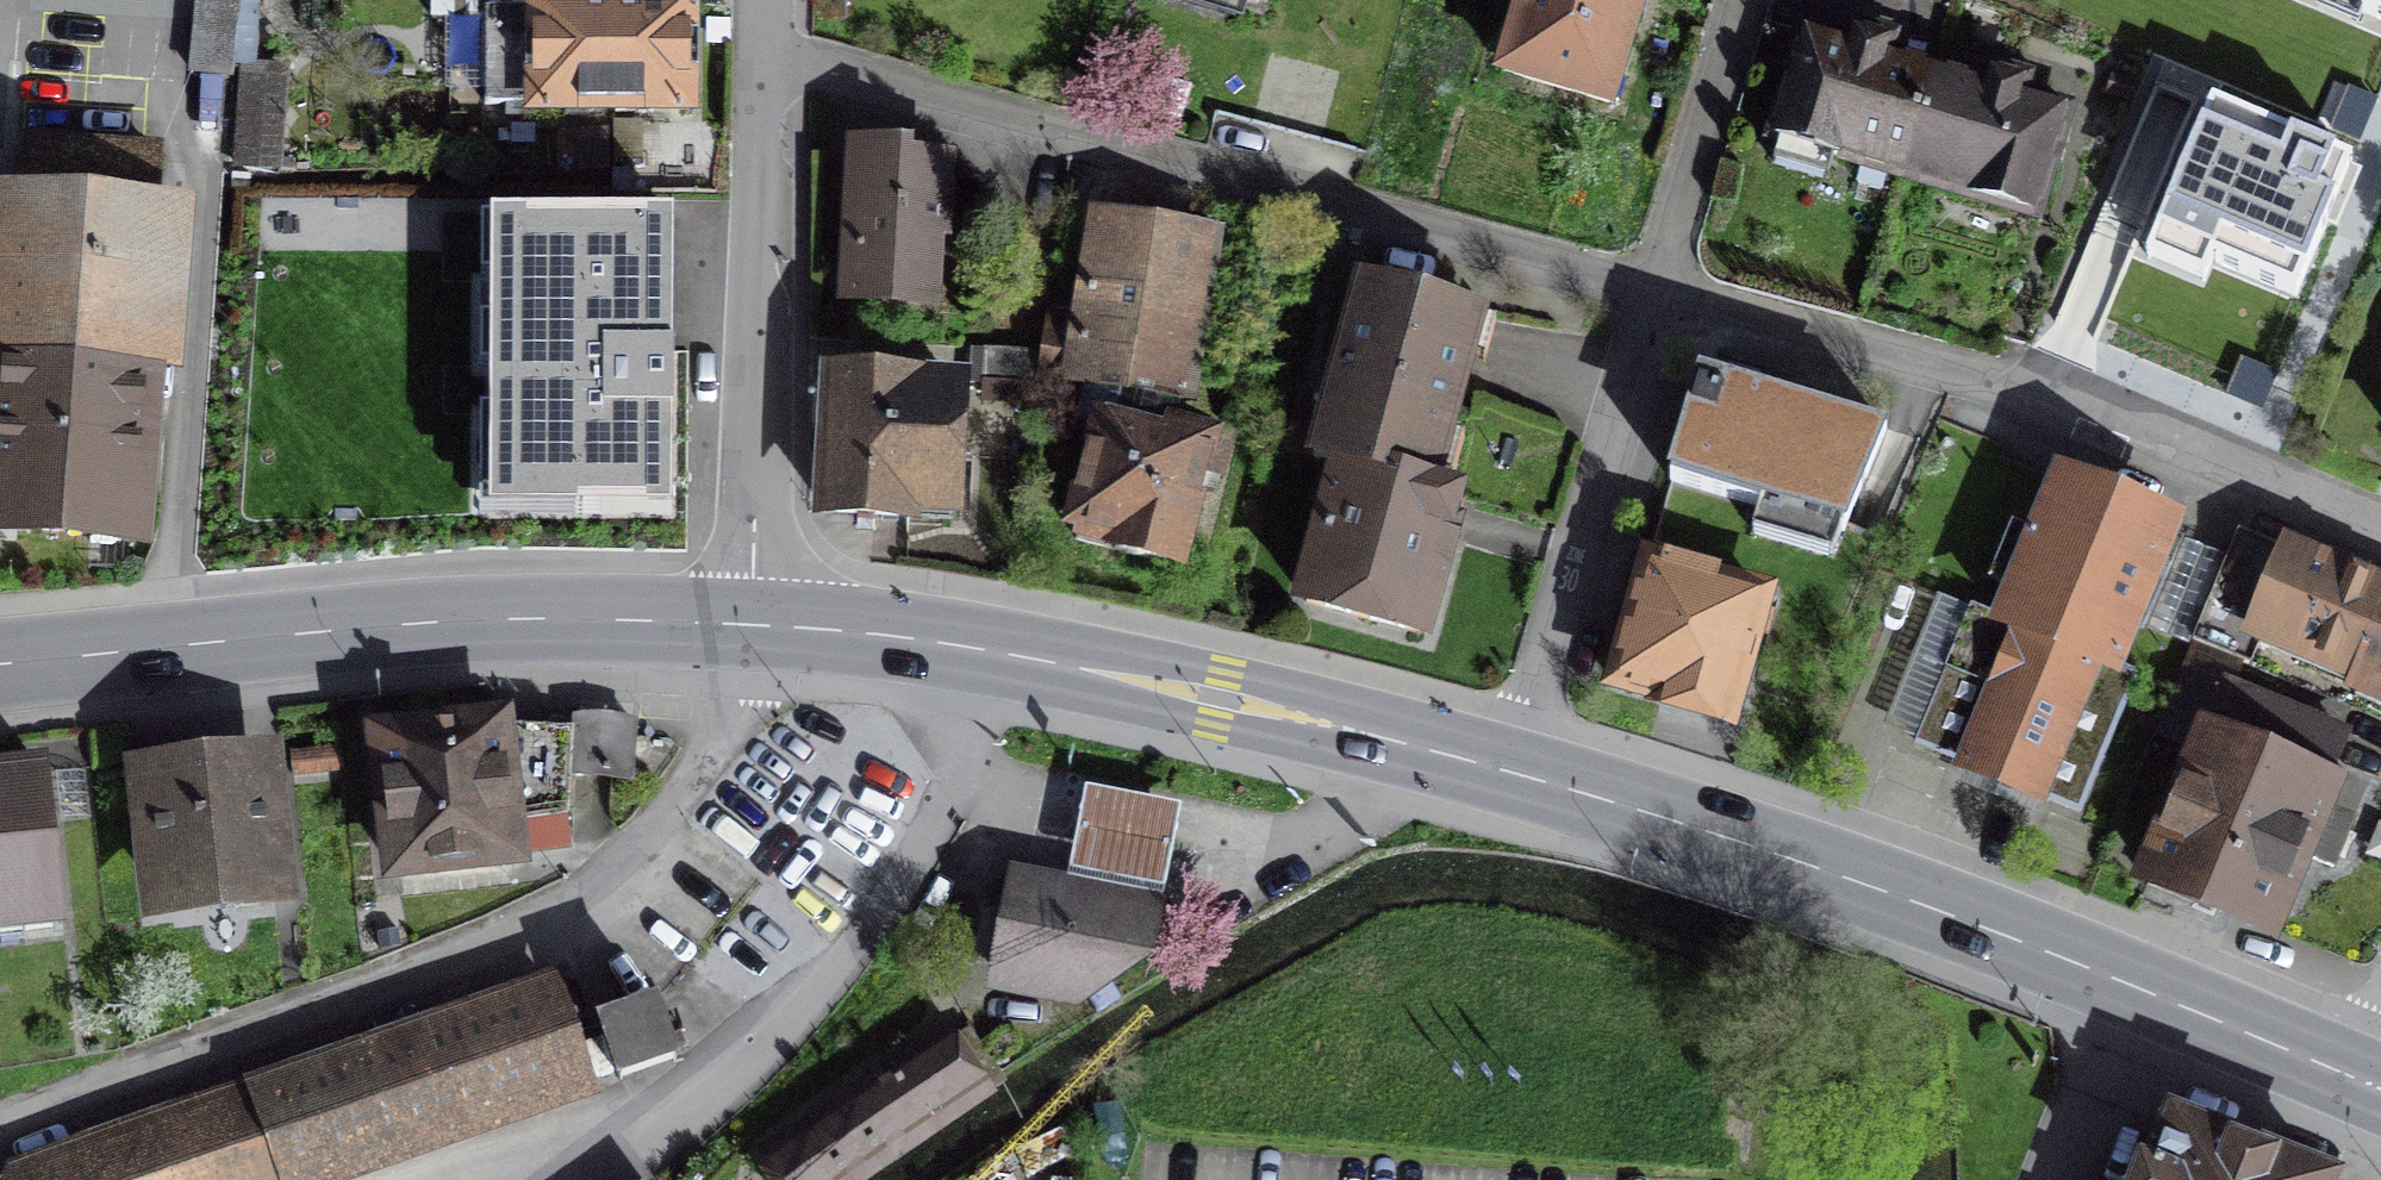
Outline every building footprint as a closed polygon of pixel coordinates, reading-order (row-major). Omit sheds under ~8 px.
[(190,75),(232,79),(240,0),(197,0),(190,75)] [(1264,28),(1273,0),(1170,0),(1264,28)] [(1483,101),(1619,143),(1664,0),(1514,0),(1483,101)] [(683,1),(609,3),(612,109),(686,107),(683,1)] [(485,112),(612,109),(609,3),(482,6),(485,112)] [(1773,144),(1906,179),(1934,72),(1801,37),(1773,144)] [(2071,107),(1934,72),(1906,179),(2043,214),(2071,107)] [(2343,148),(2212,93),(2152,235),(2202,256),(2210,236),(2291,270),(2343,148)] [(280,118),(240,114),(234,165),(274,170),(280,118)] [(21,152),(2,404),(0,404),(0,523),(136,533),(163,162),(21,152)] [(951,162),(861,153),(846,300),(928,308),(931,274),(968,278),(977,200),(948,197),(951,162)] [(668,206),(494,207),(495,490),(668,490),(668,206)] [(1211,238),(1091,217),(1074,316),(1047,311),(1038,351),(1037,370),(1082,376),(1184,396),(1211,238)] [(1312,458),(1431,492),(1481,321),(1363,286),(1312,458)] [(1038,351),(982,348),(980,388),(1036,391),(1037,370),(1038,351)] [(1886,426),(1700,372),(1672,482),(1843,528),(1886,426)] [(1078,422),(1099,426),(1071,538),(1181,568),(1216,444),(1177,434),(1184,396),(1082,376),(1078,422)] [(956,387),(835,381),(828,512),(949,518),(956,387)] [(1431,492),(1312,458),(1302,495),(1328,503),(1299,602),(1415,636),(1455,499),(1431,492)] [(2058,483),(1999,620),(2108,667),(2167,530),(2058,483)] [(2237,537),(2192,645),(2241,666),(2246,652),(2380,706),(2380,596),(2237,537)] [(1785,611),(1629,556),(1578,700),(1733,755),(1785,611)] [(2130,676),(2108,667),(1999,620),(1972,609),(1914,745),(2072,812),(2130,676)] [(2241,666),(2192,645),(2156,731),(2205,752),(2209,743),(2322,791),(2346,735),(2232,687),(2241,666)] [(499,726),(380,740),(396,871),(515,854),(513,821),(562,812),(568,773),(567,732),(499,726)] [(631,733),(567,732),(568,773),(611,775),(630,749),(631,733)] [(2322,791),(2209,743),(2205,752),(2152,884),(2265,930),(2322,791)] [(271,767),(151,782),(166,905),(287,891),(271,767)] [(54,906),(41,771),(36,772),(37,776),(0,780),(0,911),(54,906)] [(1179,806),(1085,787),(1077,827),(1068,870),(1162,889),(1171,846),(1179,806)] [(1143,939),(1148,911),(1020,886),(1000,980),(1057,990),(1058,979),(1073,981),(1143,939)] [(544,987),(14,1170),(17,1179),(321,1179),(580,1090),(544,987)] [(659,995),(596,1018),(618,1076),(680,1053),(659,995)] [(960,1019),(758,1151),(777,1179),(847,1179),(999,1081),(960,1019)] [(2174,1122),(2155,1171),(2141,1166),(2136,1179),(2322,1179),(2174,1122)]
